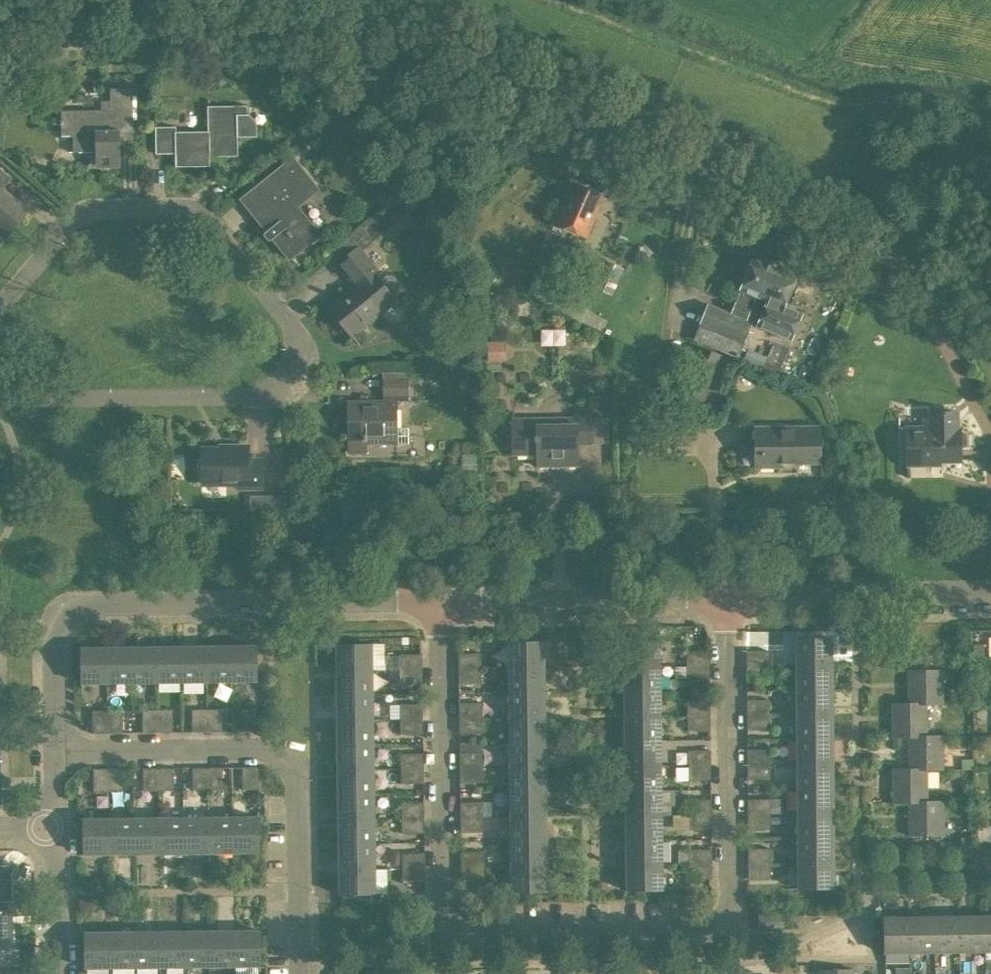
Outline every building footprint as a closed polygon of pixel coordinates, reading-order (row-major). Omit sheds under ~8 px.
[(117,125),(130,125),(129,91),(107,91),(107,104),(98,104),(99,117),(82,117),(82,113),(58,114),(59,140),(70,139),(71,156),(93,155),(94,167),(118,167),(117,125)] [(207,107),(208,132),(209,157),(237,156),(237,137),(256,137),(256,122),(248,115),(247,115),(247,106),(207,107)] [(209,167),(209,157),(208,132),(176,132),(176,127),(155,127),(156,154),(175,154),(175,167),(209,167)] [(309,140),(314,147),(322,139),(317,133),(309,140)] [(292,148),(296,154),(308,145),(303,139),(292,148)] [(316,188),(292,159),(242,200),(258,219),(260,218),(269,229),(264,234),(267,240),(270,241),(275,236),(278,240),(277,241),(291,258),(302,248),(299,244),(314,232),(293,206),(316,188)] [(28,211),(1,188),(9,179),(0,171),(0,235),(4,238),(28,211)] [(586,238),(604,196),(571,182),(553,223),(586,238)] [(395,301),(391,296),(380,282),(373,273),(376,270),(361,252),(406,215),(395,202),(332,254),(357,285),(329,307),(351,335),(395,301)] [(569,274),(581,248),(546,233),(538,251),(544,253),(540,261),(569,274)] [(636,253),(645,261),(653,253),(644,245),(636,253)] [(624,268),(605,260),(594,287),(613,295),(624,268)] [(755,297),(761,299),(773,269),(751,260),(739,290),(741,291),(730,315),(706,305),(692,339),(737,358),(751,323),(745,321),(755,297)] [(761,299),(766,301),(756,327),(789,341),(800,314),(782,307),(794,278),(773,269),(761,299)] [(587,306),(534,278),(526,294),(579,322),(587,306)] [(487,342),(488,362),(506,361),(505,341),(487,342)] [(788,349),(774,343),(763,368),(778,374),(788,349)] [(722,356),(700,347),(682,393),(704,402),(722,356)] [(480,363),(480,355),(473,352),(467,356),(467,363),(474,367),(480,363)] [(348,455),(364,455),(363,444),(398,444),(398,402),(409,402),(408,384),(383,384),(383,401),(347,402),(348,455)] [(539,427),(538,420),(513,420),(513,455),(537,455),(538,467),(578,467),(578,445),(592,445),(592,412),(576,412),(576,426),(539,427)] [(959,461),(959,459),(958,450),(967,446),(966,435),(958,431),(956,431),(955,413),(943,414),(943,412),(940,412),(940,414),(928,414),(928,428),(905,428),(906,459),(907,459),(907,466),(931,465),(930,461),(959,461)] [(755,427),(755,459),(760,459),(760,468),(781,468),(781,464),(819,464),(819,459),(820,427),(755,427)] [(199,473),(202,473),(202,483),(236,483),(236,489),(262,488),(262,460),(248,460),(248,446),(227,446),(227,450),(201,450),(202,460),(199,460),(198,466),(199,473)] [(462,454),(462,472),(476,472),(476,454),(462,454)] [(286,494),(273,495),(273,510),(286,510),(286,494)] [(796,639),(796,664),(831,664),(831,639),(796,639)] [(623,641),(623,667),(659,666),(659,641),(623,641)] [(509,643),(510,668),(545,667),(545,642),(509,643)] [(337,645),(337,671),(373,670),(373,645),(337,645)] [(257,646),(232,647),(232,682),(257,682),(257,646)] [(133,648),(133,683),(158,683),(158,647),(133,648)] [(158,647),(158,683),(182,683),(182,647),(158,647)] [(182,647),(182,683),(207,682),(207,647),(182,647)] [(232,682),(232,647),(207,647),(207,682),(232,682)] [(83,684),(108,683),(107,648),(82,648),(83,684)] [(107,648),(108,683),(133,683),(133,648),(107,648)] [(746,652),(746,667),(770,667),(770,651),(746,652)] [(686,652),(687,667),(709,667),(709,652),(686,652)] [(460,655),(460,670),(483,669),(483,654),(460,655)] [(402,655),(402,670),(423,670),(423,655),(402,655)] [(984,655),(973,655),(973,668),(984,668),(984,655)] [(967,663),(958,663),(958,674),(967,674),(967,663)] [(831,664),(796,664),(797,689),(832,689),(831,664)] [(624,691),(659,691),(659,666),(623,667),(624,691)] [(545,667),(510,668),(510,694),(545,693),(545,667)] [(709,682),(709,667),(687,667),(674,667),(674,679),(687,679),(687,682),(709,682)] [(770,682),(770,667),(746,667),(746,682),(770,682)] [(484,684),(483,669),(460,670),(460,685),(484,684)] [(373,670),(337,671),(337,695),(373,695),(373,670)] [(423,685),(423,670),(402,670),(402,685),(423,685)] [(942,670),(908,670),(908,703),(917,703),(917,704),(926,704),(942,704),(942,670)] [(832,689),(797,689),(797,714),(832,714),(832,689)] [(624,716),(660,716),(659,691),(624,691),(624,716)] [(545,693),(510,694),(510,717),(546,717),(545,693)] [(373,695),(337,695),(338,720),(373,720),(373,695)] [(687,701),(687,716),(710,716),(709,701),(687,701)] [(747,701),(747,716),(770,716),(770,701),(747,701)] [(917,735),(926,735),(926,704),(917,704),(917,703),(908,703),(892,703),(892,737),(908,737),(917,737),(917,735)] [(402,704),(402,720),(424,719),(424,704),(402,704)] [(460,704),(460,719),(484,719),(483,704),(460,704)] [(173,710),(158,711),(159,733),(173,733),(173,710)] [(194,733),(208,733),(208,710),(193,710),(194,733)] [(223,710),(208,710),(208,733),(223,732),(223,710)] [(242,710),(243,732),(258,732),(258,710),(242,710)] [(94,734),(109,734),(109,711),(94,711),(94,734)] [(124,711),(109,711),(109,734),(124,733),(124,711)] [(144,733),(159,733),(158,711),(144,711),(144,733)] [(832,714),(797,714),(797,739),(832,739),(832,714)] [(660,716),(624,716),(624,742),(660,741),(660,716)] [(710,731),(710,716),(687,716),(687,731),(710,731)] [(770,731),(770,716),(747,716),(747,731),(770,731)] [(546,717),(510,717),(510,743),(546,743),(546,717)] [(424,735),(424,719),(402,720),(402,735),(424,735)] [(484,734),(484,719),(460,719),(460,734),(484,734)] [(338,745),(374,745),(373,720),(338,720),(338,745)] [(917,737),(908,737),(908,769),(917,769),(926,769),(942,769),(942,735),(926,735),(917,735),(917,737)] [(797,764),(832,764),(832,739),(797,739),(797,764)] [(660,741),(624,742),(625,766),(660,765),(660,741)] [(511,768),(546,767),(546,743),(510,743),(511,768)] [(338,770),(374,770),(374,745),(338,745),(338,770)] [(687,751),(687,766),(710,766),(710,750),(687,751)] [(747,751),(747,766),(771,766),(770,751),(747,751)] [(461,753),(461,768),(484,768),(484,753),(461,753)] [(402,754),(403,769),(424,769),(424,754),(402,754)] [(797,788),(832,788),(832,764),(797,764),(797,788)] [(660,765),(625,766),(625,790),(660,790),(660,765)] [(710,781),(710,766),(687,766),(688,781),(710,781)] [(771,781),(771,766),(747,766),(747,781),(771,781)] [(511,792),(546,792),(546,767),(511,768),(511,792)] [(244,791),(259,791),(259,768),(243,768),(244,791)] [(484,783),(484,768),(461,768),(461,783),(484,783)] [(144,792),(159,792),(159,769),(144,770),(144,792)] [(174,769),(159,769),(159,792),(174,792),(174,769)] [(195,791),(209,791),(209,769),(194,769),(195,791)] [(224,769),(209,769),(209,791),(224,791),(224,769)] [(424,784),(424,769),(403,769),(403,784),(424,784)] [(917,801),(926,801),(926,769),(917,769),(908,769),(892,769),(892,803),(908,802),(917,803),(917,801)] [(95,792),(110,792),(110,770),(95,770),(95,792)] [(125,770),(110,770),(110,792),(125,792),(125,770)] [(339,794),(374,793),(374,770),(338,770),(339,794)] [(797,814),(833,814),(832,788),(797,788),(797,814)] [(660,790),(625,790),(625,816),(661,815),(660,790)] [(511,817),(546,816),(546,792),(511,792),(511,817)] [(339,820),(374,819),(374,793),(339,794),(339,820)] [(688,800),(688,815),(710,815),(710,800),(688,800)] [(747,800),(747,815),(771,815),(771,800),(747,800)] [(942,801),(926,801),(917,801),(917,803),(908,802),(908,835),(942,835),(942,801)] [(461,803),(461,819),(484,818),(484,803),(461,803)] [(403,804),(403,819),(424,819),(424,804),(403,804)] [(798,838),(833,838),(833,814),(797,814),(798,838)] [(661,815),(625,816),(625,841),(661,840),(661,815)] [(710,830),(710,815),(688,815),(688,830),(710,830)] [(771,830),(771,815),(747,815),(747,830),(771,830)] [(511,841),(547,841),(546,816),(511,817),(511,841)] [(209,854),(209,818),(184,819),(185,854),(209,854)] [(234,853),(234,818),(209,818),(209,854),(234,853)] [(259,818),(234,818),(234,853),(259,853),(259,818)] [(484,834),(484,818),(461,819),(461,834),(484,834)] [(85,855),(110,855),(109,819),(84,820),(85,855)] [(109,819),(110,855),(135,855),(135,819),(109,819)] [(135,819),(135,855),(160,854),(160,819),(135,819)] [(160,819),(160,854),(185,854),(184,819),(160,819)] [(339,844),(375,843),(374,819),(339,820),(339,844)] [(425,834),(424,819),(403,819),(403,834),(425,834)] [(798,864),(833,864),(833,838),(798,838),(798,864)] [(661,840),(625,841),(626,865),(661,865),(661,840)] [(511,867),(547,866),(547,841),(511,841),(511,867)] [(340,869),(375,869),(375,843),(339,844),(340,869)] [(688,849),(688,864),(711,864),(711,849),(688,849)] [(748,849),(748,864),(771,864),(771,849),(748,849)] [(461,853),(461,868),(485,868),(484,853),(461,853)] [(403,854),(403,868),(425,868),(425,854),(403,854)] [(711,879),(711,864),(688,864),(688,879),(711,879)] [(771,879),(771,864),(748,864),(748,879),(771,879)] [(833,889),(833,864),(798,864),(798,889),(833,889)] [(661,890),(661,865),(626,865),(626,890),(661,890)] [(547,892),(547,866),(511,867),(512,892),(547,892)] [(425,883),(425,868),(403,868),(403,883),(425,883)] [(485,882),(485,868),(461,868),(461,883),(485,882)] [(375,894),(375,869),(340,869),(340,894),(375,894)] [(12,901),(11,874),(0,874),(0,873),(0,901),(12,901)] [(12,944),(11,912),(0,912),(0,944),(12,944)] [(759,929),(784,929),(783,914),(758,915),(759,929)] [(934,952),(933,916),(910,917),(910,952),(934,952)] [(959,952),(959,916),(933,916),(934,952),(959,952)] [(984,951),(984,916),(959,916),(959,952),(984,951)] [(884,953),(910,952),(910,917),(884,917),(884,953)] [(188,968),(188,932),(162,933),(162,969),(188,968)] [(188,932),(188,968),(212,968),(212,932),(188,932)] [(212,932),(212,968),(237,968),(237,932),(212,932)] [(260,932),(237,932),(237,968),(261,968),(260,932)] [(86,969),(114,969),(113,933),(85,934),(86,969)] [(138,969),(138,933),(113,933),(114,969),(138,969)] [(162,969),(162,933),(138,933),(138,969),(162,969)]
